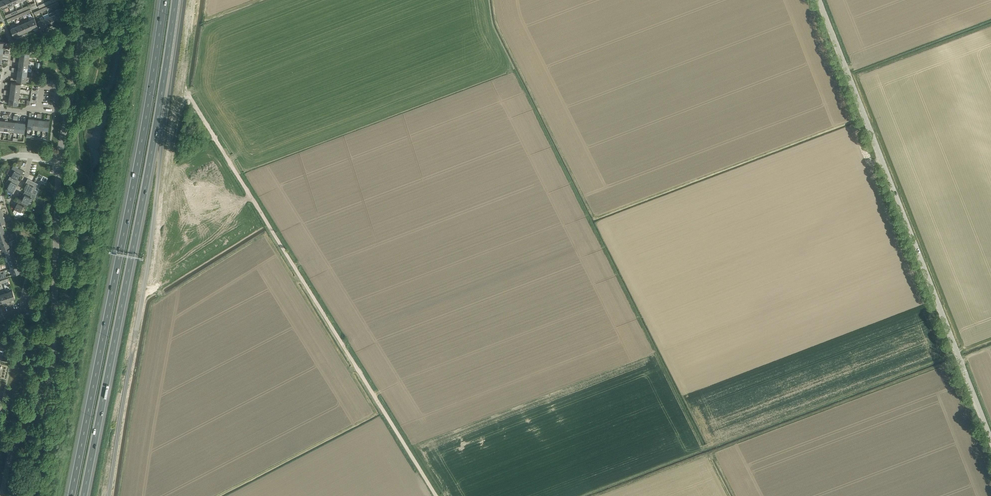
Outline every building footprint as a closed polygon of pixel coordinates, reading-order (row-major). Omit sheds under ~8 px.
[(6,0),(1,0),(0,1),(0,3),(2,8),(8,6),(6,0)] [(62,11),(56,13),(59,21),(65,18),(62,11)] [(56,13),(50,16),(53,23),(59,21),(56,13)] [(41,20),(38,21),(39,24),(41,29),(47,26),(44,19),(42,16),(39,17),(41,20)] [(50,16),(44,19),(47,26),(53,23),(50,16)] [(35,18),(29,21),(32,28),(38,26),(35,18)] [(29,21),(23,23),(26,31),(32,28),(29,21)] [(23,23),(17,26),(20,33),(26,31),(23,23)] [(20,33),(17,26),(11,29),(14,36),(20,33)] [(13,172),(11,176),(18,179),(20,174),(22,174),(24,170),(14,165),(11,171),(13,172)] [(8,187),(7,190),(13,193),(14,190),(17,184),(18,185),(20,181),(18,179),(11,176),(10,176),(7,181),(10,183),(8,187)] [(24,189),(25,190),(36,194),(38,190),(35,189),(38,183),(28,178),(26,182),(27,183),(24,189)] [(25,194),(22,200),(28,203),(30,199),(33,200),(36,194),(25,190),(24,193),(25,194)] [(17,202),(14,208),(18,210),(15,215),(21,218),(24,213),(21,211),(23,207),(26,208),(28,203),(22,200),(18,198),(16,202),(17,202)] [(1,244),(3,250),(10,247),(8,241),(1,244)] [(5,250),(7,256),(14,253),(12,247),(10,247),(3,250),(5,250)] [(7,256),(9,262),(16,259),(14,253),(7,256)] [(9,262),(11,268),(18,266),(16,259),(9,262)] [(18,266),(11,268),(13,274),(21,272),(18,266)] [(13,290),(6,292),(9,300),(15,298),(13,290)] [(6,292),(0,295),(3,302),(9,300),(6,292)]
